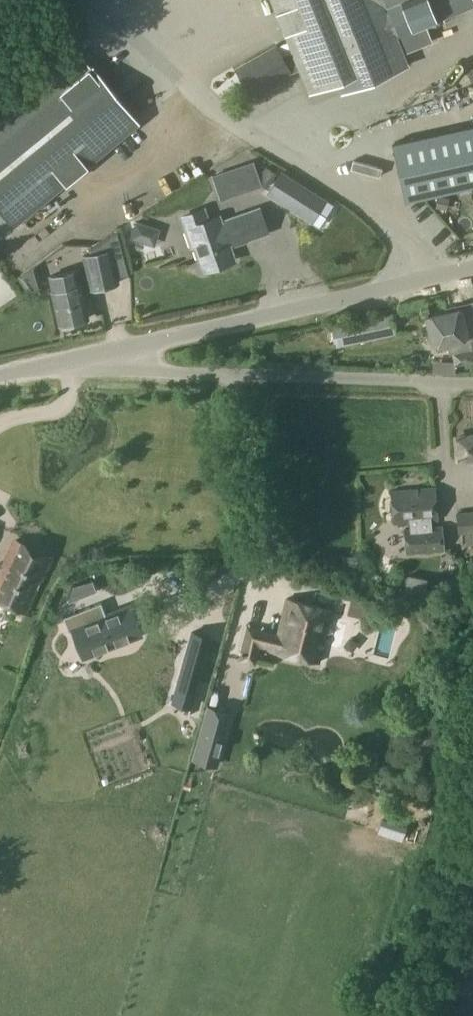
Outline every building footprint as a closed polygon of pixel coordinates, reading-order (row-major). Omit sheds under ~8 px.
[(280,55),(288,72),(300,66),(308,86),(337,74),(342,85),(403,60),(400,54),(432,41),(426,24),(472,5),(472,0),(273,0),(293,50),(280,55)] [(273,81),(288,72),(280,55),(275,46),(237,69),(250,92),(272,79),(273,81)] [(0,141),(0,208),(14,225),(139,122),(91,65),(0,141)] [(158,106),(151,88),(129,96),(135,114),(158,106)] [(392,142),(405,199),(472,184),(472,125),(392,142)] [(225,171),(213,175),(221,198),(233,194),(225,171)] [(280,171),(267,193),(319,226),(333,204),(280,171)] [(193,245),(195,244),(203,269),(234,258),(230,244),(267,231),(259,207),(221,220),(219,215),(208,219),(205,211),(184,219),(193,245)] [(153,244),(157,230),(136,223),(131,236),(153,244)] [(110,248),(82,255),(90,288),(119,280),(110,248)] [(59,324),(89,318),(79,273),(49,279),(59,324)] [(472,336),(472,307),(426,317),(432,345),(448,342),(450,353),(452,353),(456,366),(472,363),(472,360),(469,337),(472,336)] [(335,345),(394,333),(390,314),(331,326),(335,345)] [(453,428),(453,456),(472,456),(472,428),(453,428)] [(429,520),(438,519),(435,487),(392,491),(393,501),(389,504),(390,510),(394,513),(395,523),(409,522),(410,532),(403,532),(405,548),(440,545),(438,529),(430,530),(429,520)] [(458,512),(460,534),(472,533),(472,511),(458,512)] [(17,610),(20,611),(20,610),(26,613),(54,557),(14,538),(0,568),(0,602),(17,611),(17,610)] [(72,585),(68,598),(69,601),(97,590),(92,579),(72,585)] [(332,608),(286,598),(273,652),(319,663),(332,608)] [(100,602),(63,616),(69,631),(73,629),(84,656),(141,634),(129,604),(105,614),(100,602)] [(247,627),(239,658),(255,662),(262,631),(247,627)] [(192,631),(176,688),(194,693),(195,694),(210,637),(192,631)] [(206,714),(193,760),(209,764),(221,718),(206,714)]
